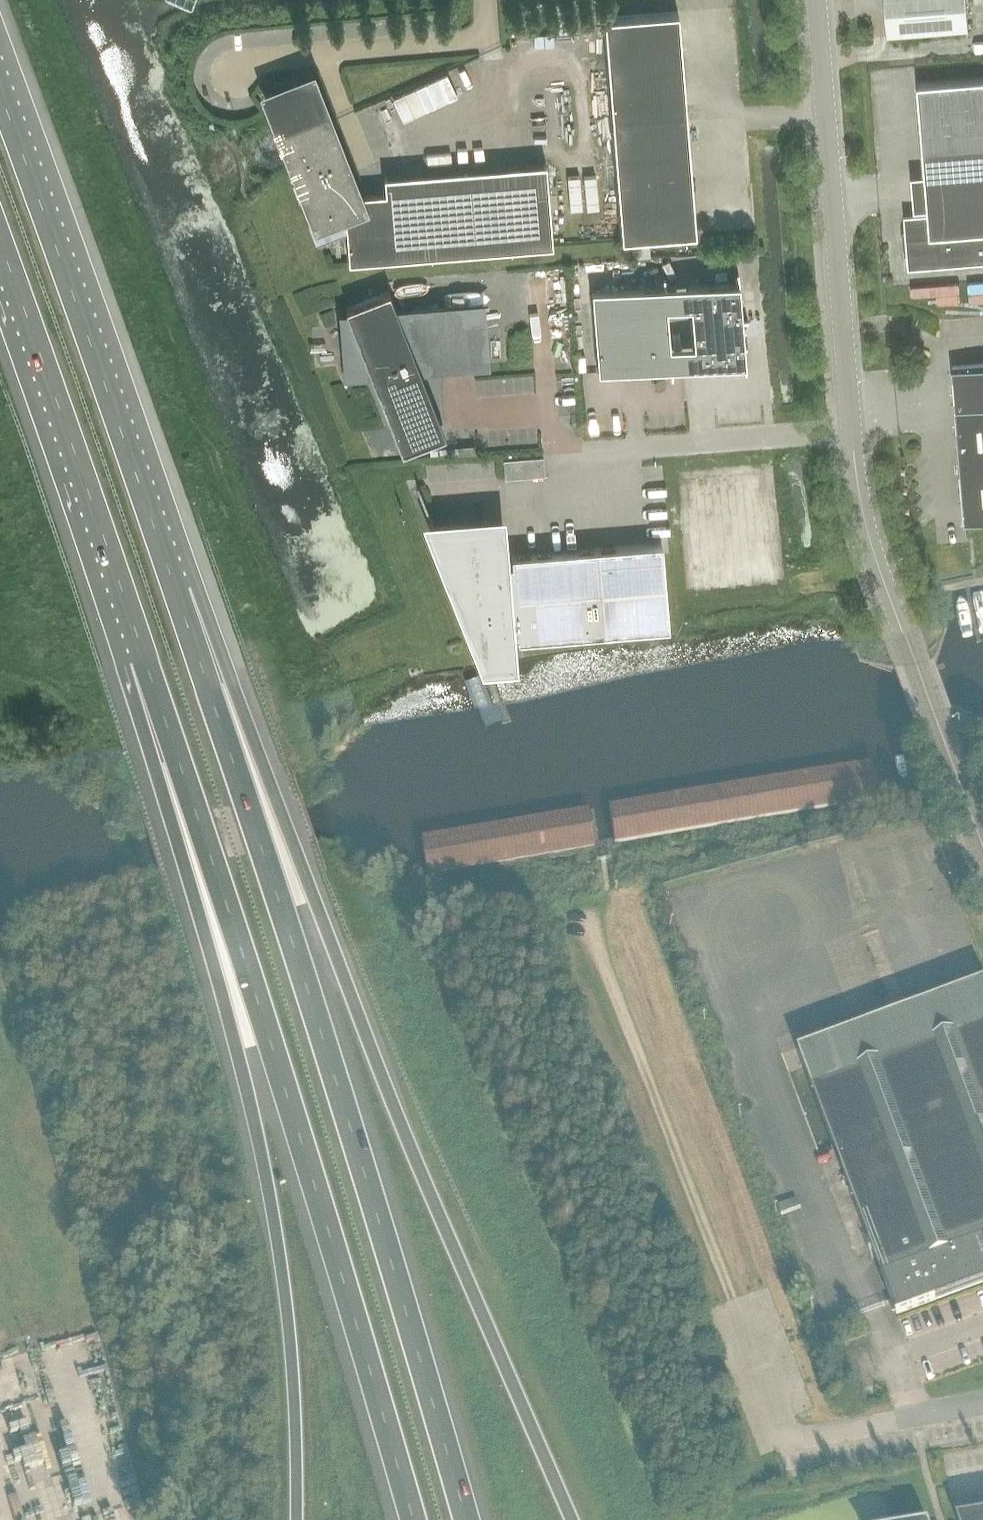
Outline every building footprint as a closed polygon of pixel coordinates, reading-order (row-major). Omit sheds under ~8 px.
[(969,27),(967,0),(886,0),(889,33),(969,27)] [(609,74),(683,68),(679,12),(605,18),(609,74)] [(614,129),(688,123),(683,68),(609,74),(614,129)] [(982,261),(982,79),(918,84),(923,148),(929,212),(905,214),(909,267),(982,261)] [(306,91),(303,85),(296,81),(293,88),(296,95),(273,104),(282,126),(278,128),(276,124),(275,124),(306,203),(303,204),(321,250),(325,249),(320,236),(346,225),(349,261),(553,245),(546,163),(385,176),(386,192),(361,194),(326,104),(325,104),(327,109),(322,111),(313,88),(306,91)] [(618,184),(692,178),(688,123),(614,129),(618,184)] [(692,178),(618,184),(623,239),(628,239),(630,259),(670,256),(670,252),(649,253),(648,237),(697,234),(692,178)] [(738,280),(677,284),(679,306),(691,305),(694,343),(682,344),(684,365),(744,360),(745,370),(746,369),(742,320),(748,320),(748,319),(742,319),(738,270),(737,270),(738,280)] [(670,345),(667,307),(679,306),(677,284),(665,285),(665,276),(663,276),(664,285),(592,291),(599,372),(671,366),(671,375),(673,375),(672,366),(684,365),(682,344),(670,345)] [(398,312),(389,291),(346,308),(350,316),(342,317),(347,375),(372,373),(402,451),(445,434),(420,369),(487,364),(483,305),(398,312)] [(953,370),(965,521),(982,519),(982,368),(953,370)] [(544,457),(504,460),(506,479),(545,475),(544,457)] [(669,628),(663,542),(514,555),(515,563),(501,564),(498,533),(488,534),(487,524),(435,528),(418,485),(417,485),(482,648),(508,646),(507,637),(518,636),(519,640),(669,628)] [(481,673),(464,679),(485,730),(501,724),(481,673)] [(871,762),(607,807),(611,839),(612,844),(877,799),(871,762)] [(588,810),(421,839),(426,876),(593,847),(588,810)] [(798,1050),(896,1315),(935,1301),(982,1283),(982,981),(798,1050)]
